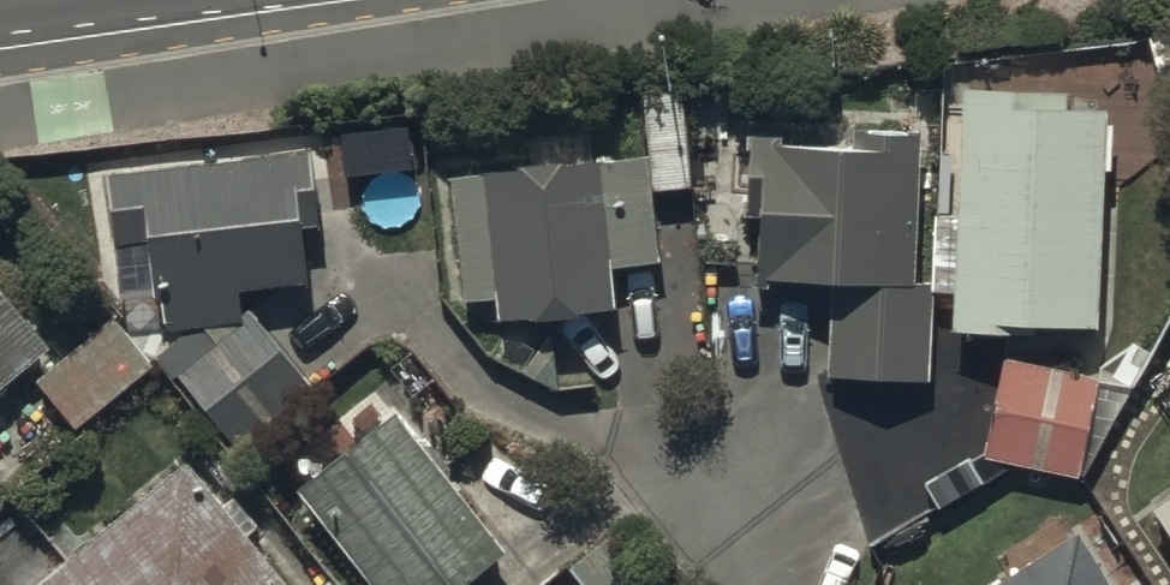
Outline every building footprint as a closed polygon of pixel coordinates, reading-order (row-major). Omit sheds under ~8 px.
[(935,305),(956,306),(955,344),(1097,349),(1105,125),(1073,124),(1073,105),(964,101),(960,222),(938,221),(935,305)] [(428,225),(421,136),(384,139),(391,228),(428,225)] [(916,294),(918,145),(851,144),(851,151),(750,149),(747,261),(760,261),(759,290),(829,291),(828,388),(926,389),(927,294),(916,294)] [(107,187),(116,271),(101,273),(104,302),(119,300),(120,312),(162,308),(166,340),(184,338),(154,363),(173,388),(178,383),(241,460),(313,401),(247,320),(243,323),(241,303),(308,296),(302,239),(317,237),(309,165),(107,187)] [(650,175),(454,188),(462,313),(497,311),(498,335),(611,328),(608,278),(656,275),(650,175)] [(51,359),(0,300),(0,402),(51,359)] [(78,437),(152,373),(111,326),(37,390),(78,437)] [(1096,384),(1003,368),(986,468),(1080,483),(1096,384)] [(394,422),(296,500),(364,584),(483,584),(507,566),(394,422)] [(186,472),(53,584),(281,584),(186,472)] [(1169,551),(1169,508),(1149,522),(1169,551)] [(568,573),(577,584),(649,584),(614,538),(568,573)] [(1035,572),(1014,584),(1043,584),(1035,572)]
